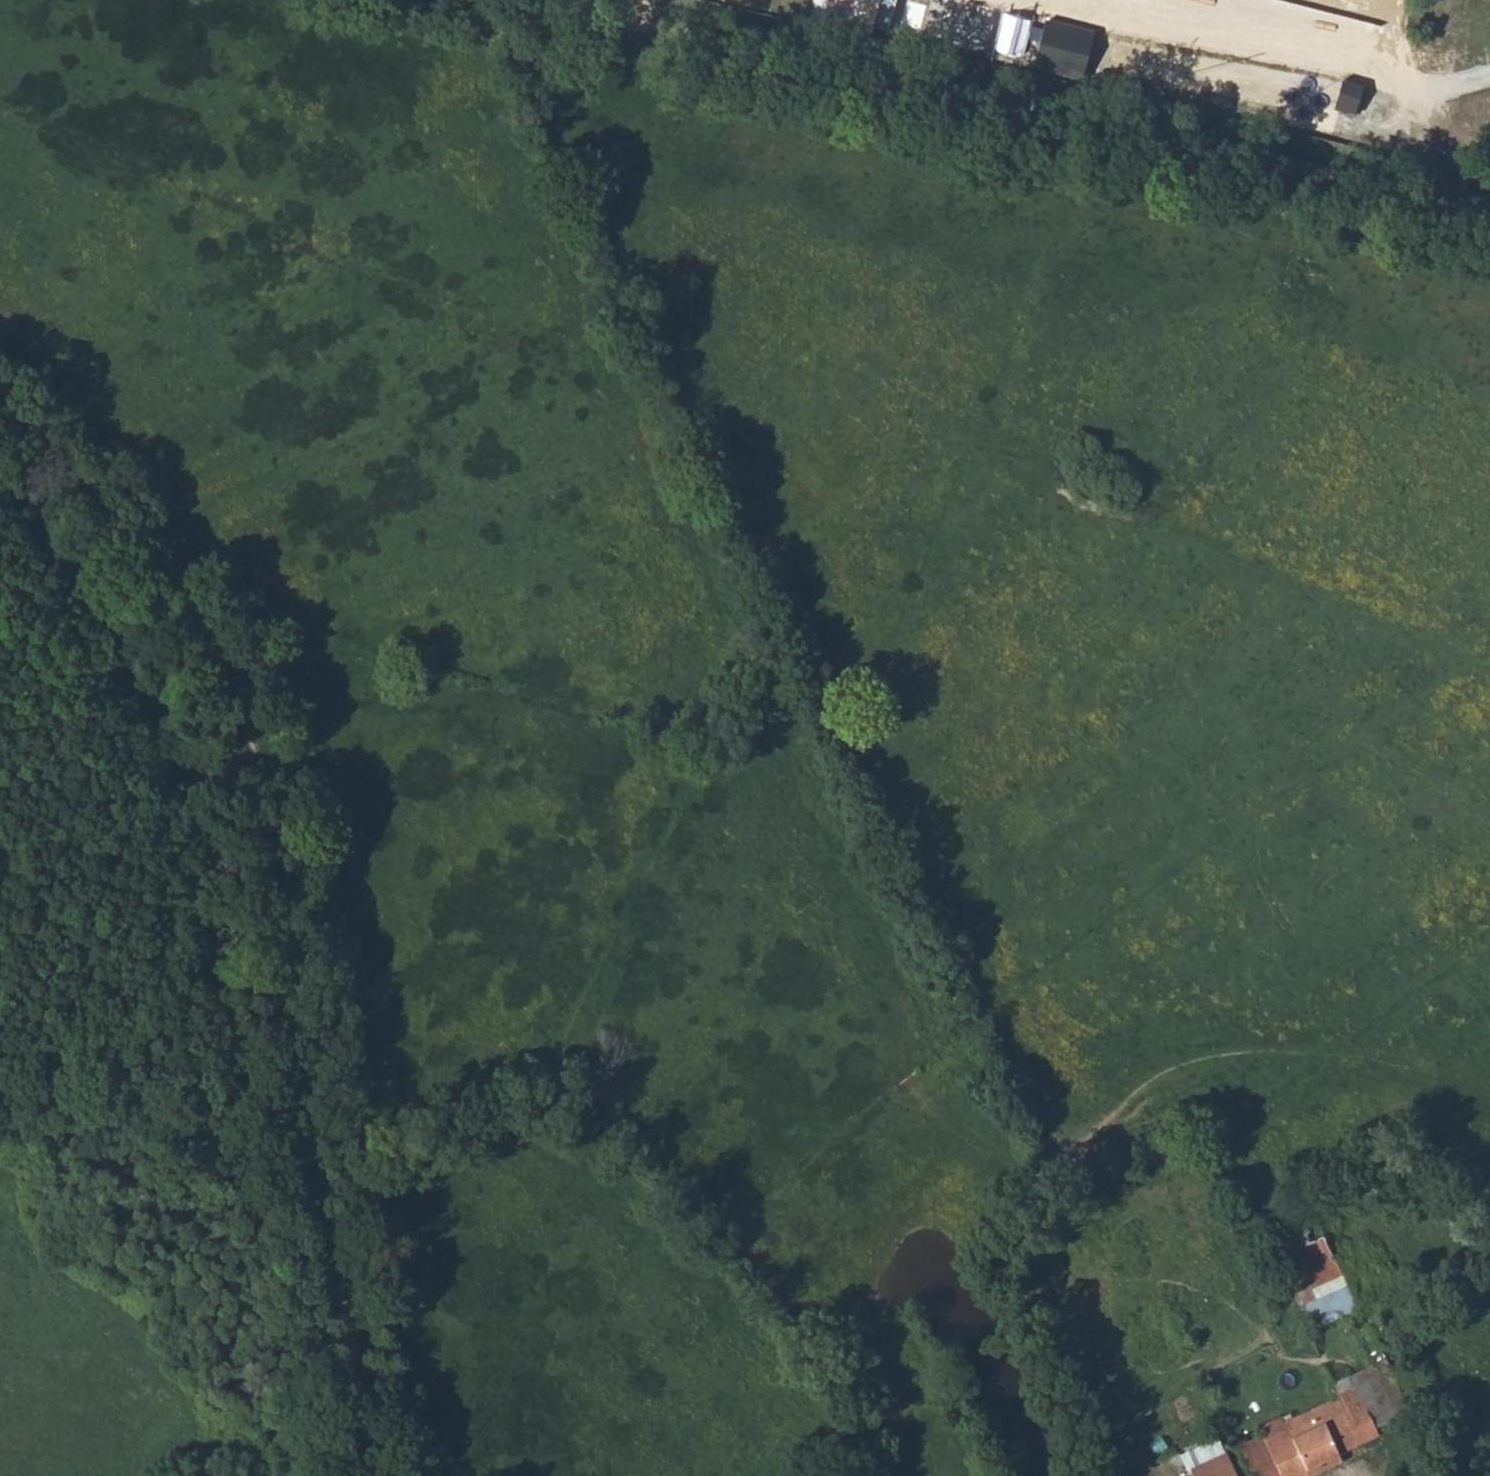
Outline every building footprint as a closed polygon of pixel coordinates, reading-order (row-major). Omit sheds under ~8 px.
[(1025,48),(1028,28),(1004,25),(1001,44),(1025,48)] [(1093,41),(1044,30),(1034,75),(1083,85),(1093,41)] [(1340,80),(1334,110),(1354,114),(1360,84),(1340,80)] [(1309,1201),(1263,1222),(1309,1329),(1356,1308),(1309,1201)] [(1348,1378),(1376,1425),(1411,1408),(1383,1361),(1348,1378)] [(1359,1443),(1381,1432),(1376,1425),(1348,1378),(1328,1388),(1334,1400),(1283,1424),(1280,1421),(1258,1432),(1262,1439),(1280,1475),(1308,1475),(1306,1472),(1337,1456),(1359,1443)] [(1262,1439),(1239,1450),(1252,1475),(1280,1475),(1262,1439)] [(1227,1452),(1193,1469),(1196,1475),(1238,1475),(1227,1452)] [(1337,1456),(1306,1472),(1308,1475),(1319,1475),(1341,1464),(1337,1456)]
